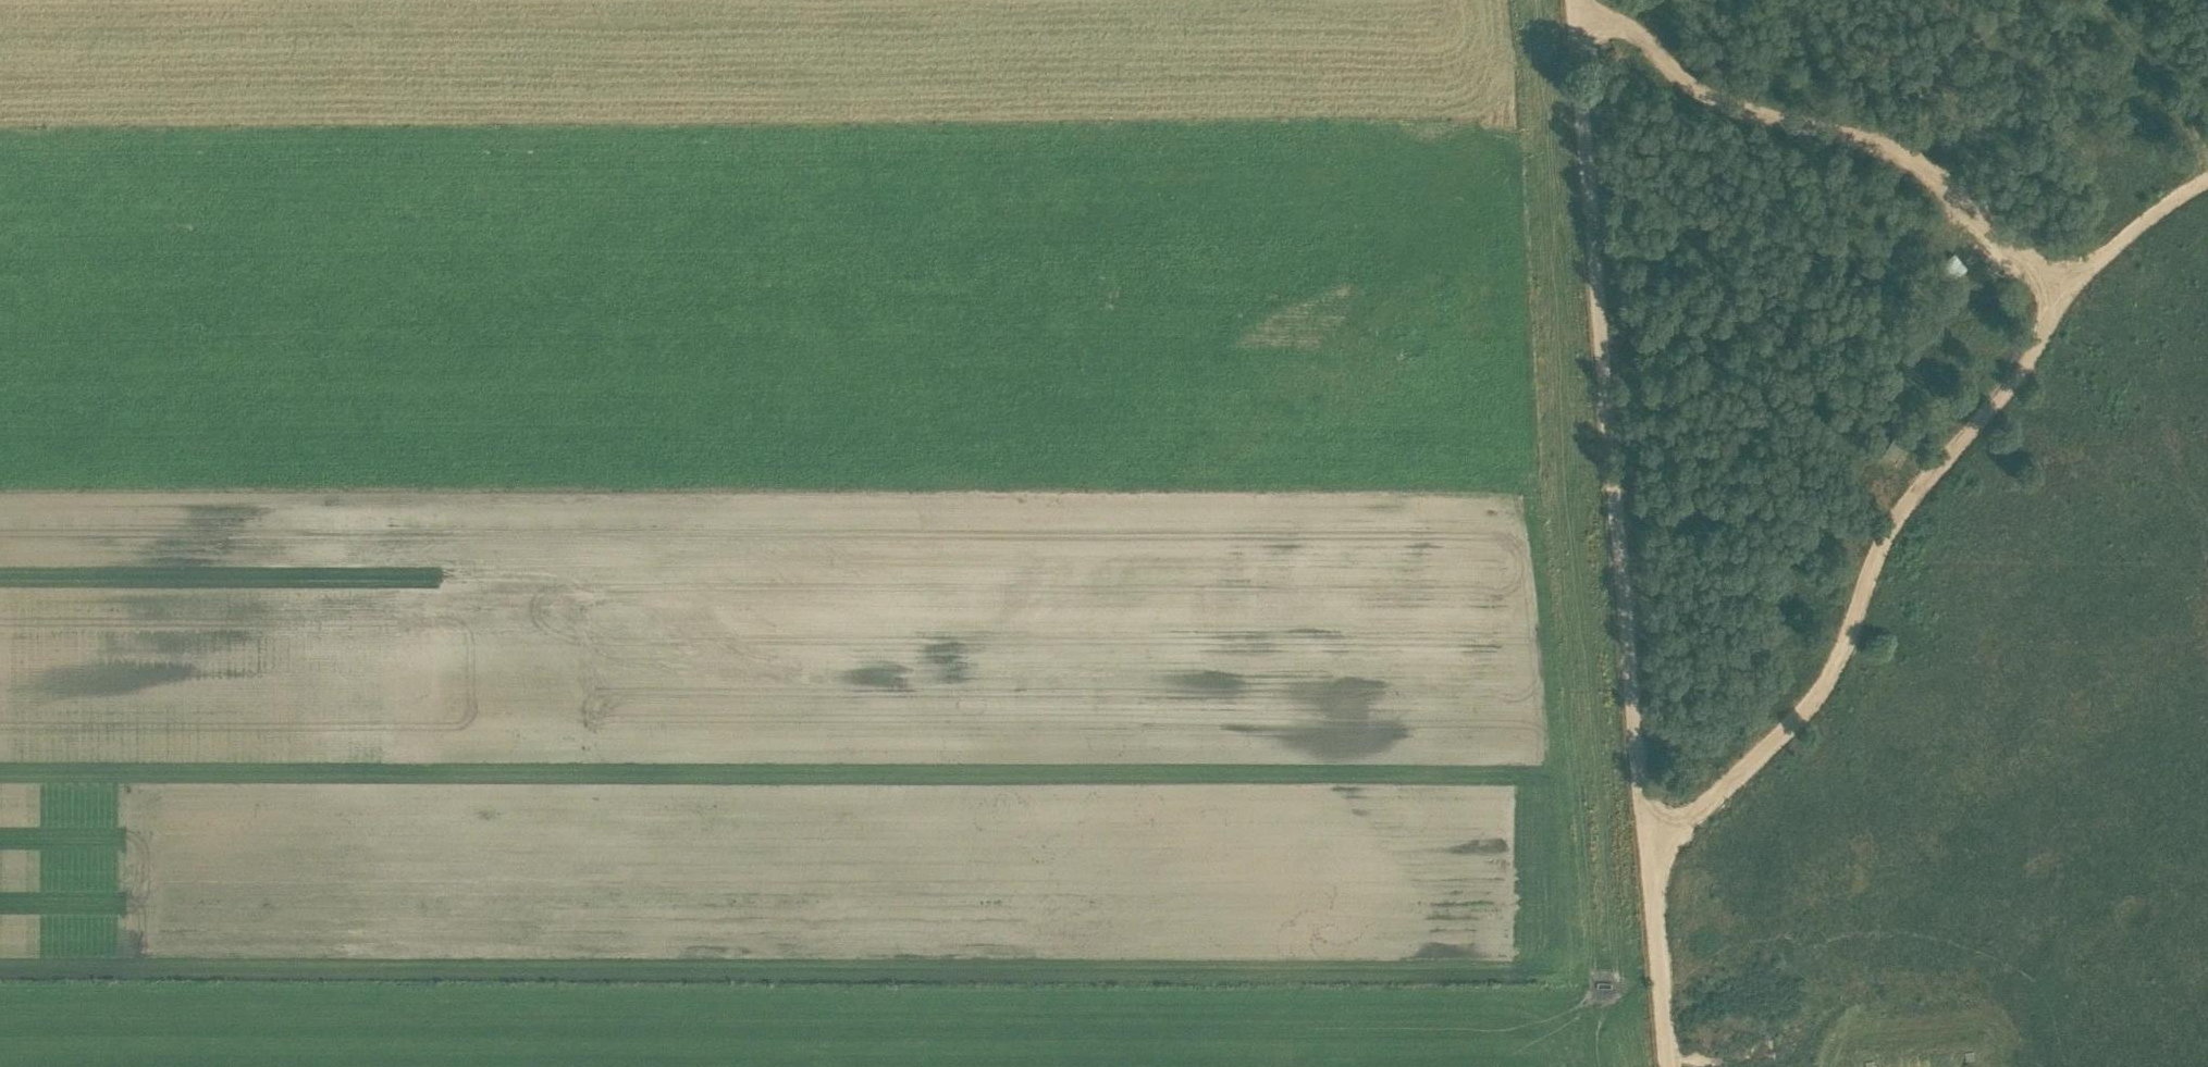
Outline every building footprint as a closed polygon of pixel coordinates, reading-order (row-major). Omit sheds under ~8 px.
[(1967,263),(1955,250),(1942,261),(1954,274),(1967,263)]
